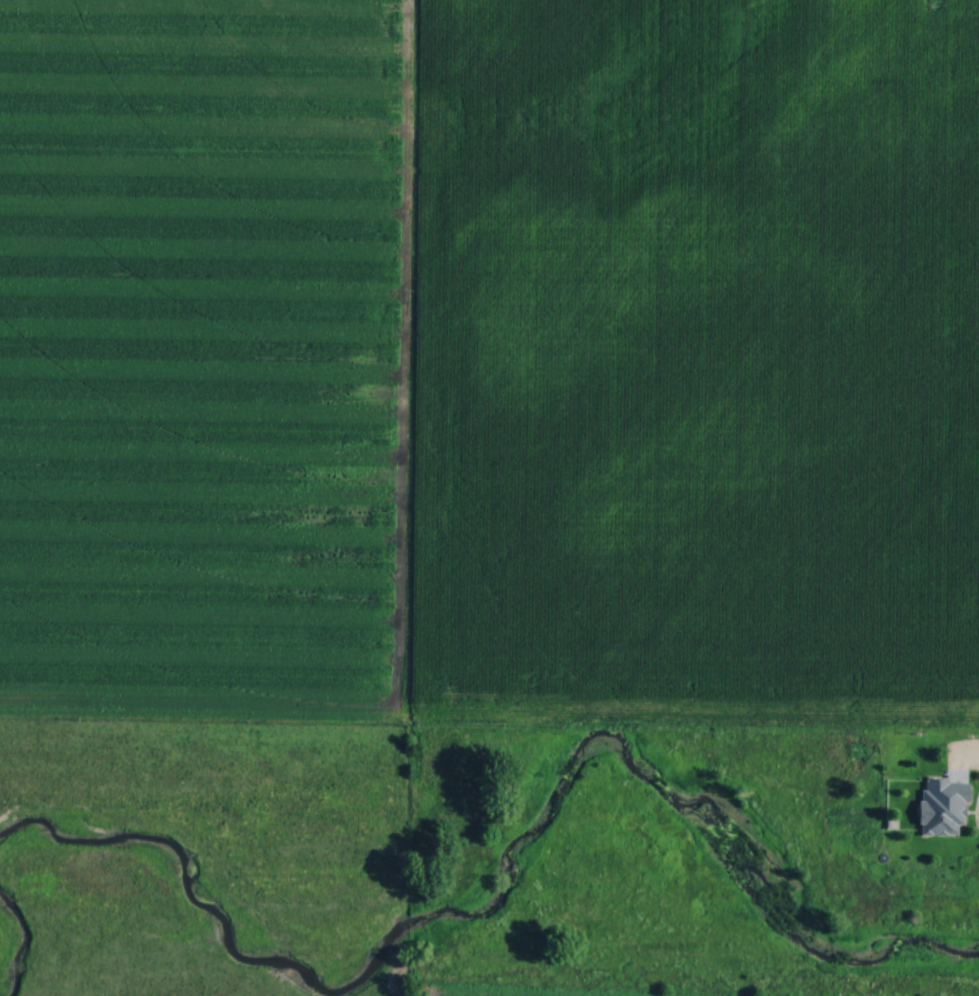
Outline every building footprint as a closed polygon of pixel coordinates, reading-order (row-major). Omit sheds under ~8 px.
[(925,835),(961,835),(961,825),(970,825),(970,780),(925,780),(925,835)]
